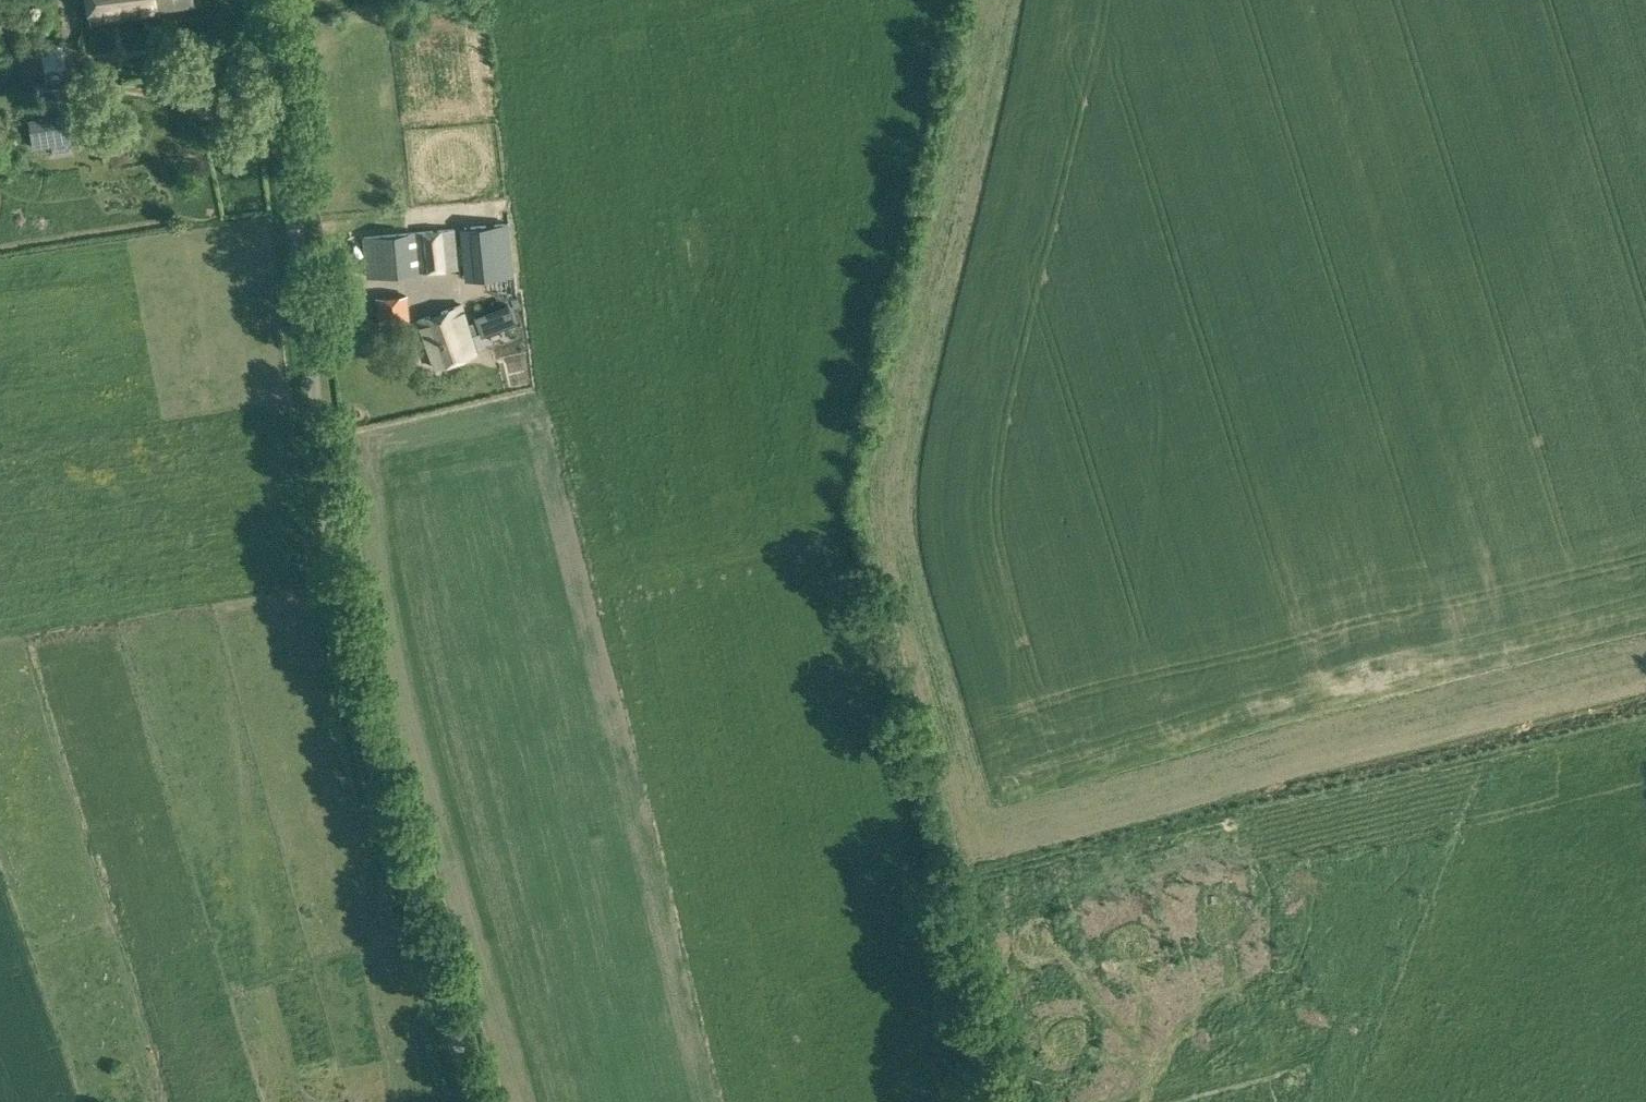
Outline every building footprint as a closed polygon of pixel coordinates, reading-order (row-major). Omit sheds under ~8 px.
[(93,22),(159,13),(158,6),(194,1),(194,0),(89,0),(93,22)] [(42,45),(49,93),(76,90),(70,40),(42,45)] [(23,110),(34,162),(103,147),(92,96),(23,110)] [(515,275),(509,221),(460,227),(466,280),(508,276),(510,295),(520,294),(518,274),(515,275)] [(458,270),(455,229),(364,236),(367,277),(458,270)] [(381,299),(383,329),(410,326),(407,295),(381,299)] [(418,321),(435,368),(475,353),(462,305),(418,321)] [(509,351),(515,364),(532,356),(526,343),(509,351)]
